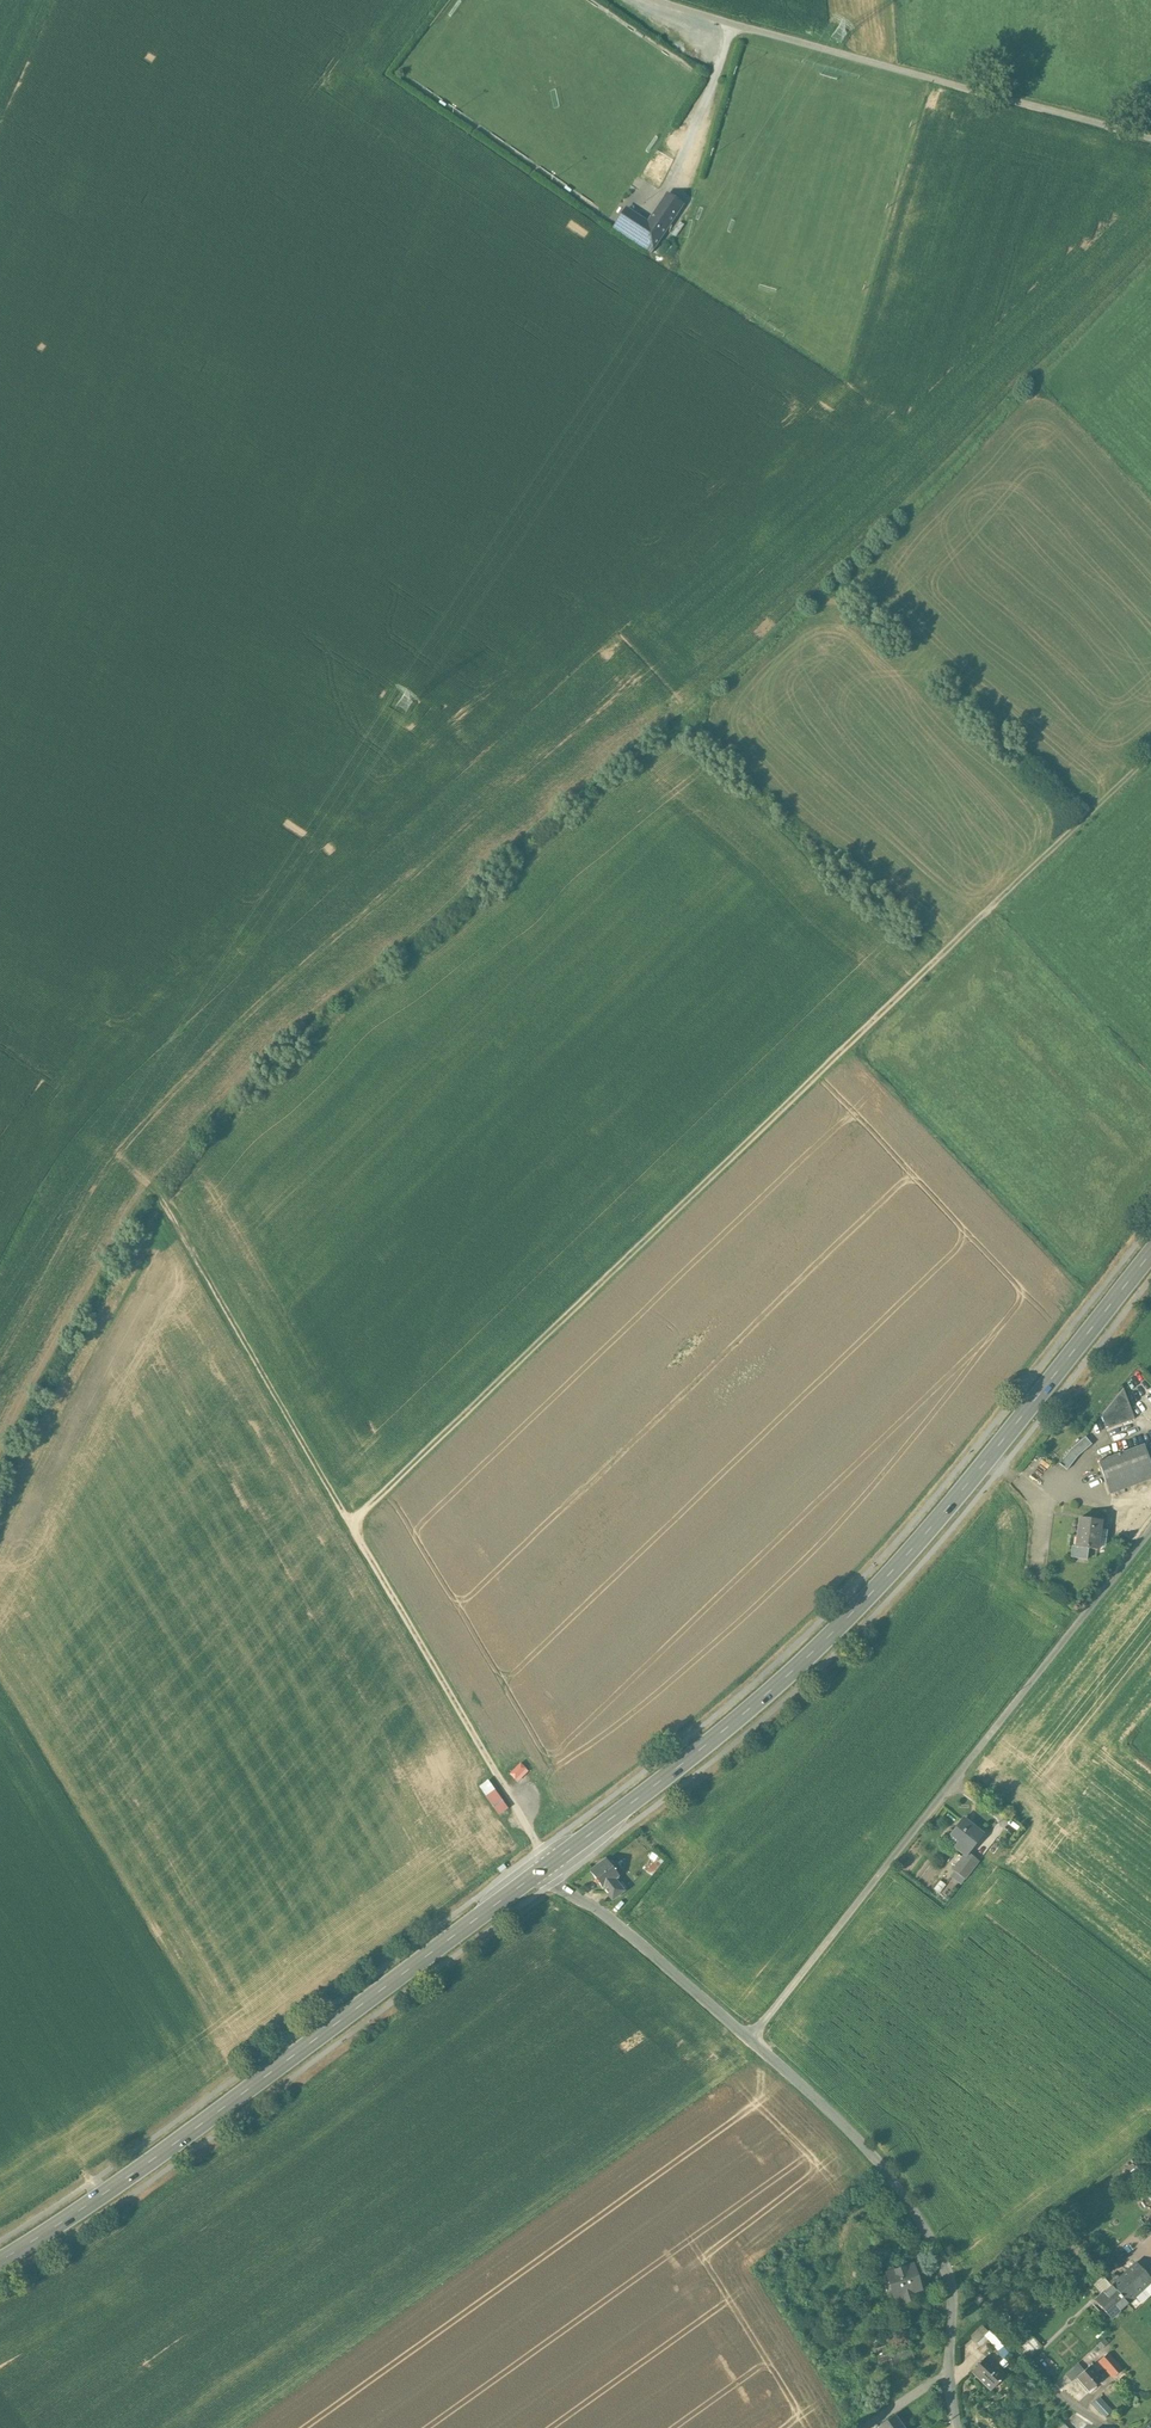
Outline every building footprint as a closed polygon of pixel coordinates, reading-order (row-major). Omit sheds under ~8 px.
[(667,195),(648,223),(626,209),(616,225),(653,249),(682,205),(667,195)] [(1124,1389),(1102,1415),(1107,1430),(1135,1419),(1124,1389)] [(1085,1437),(1070,1450),(1078,1456),(1092,1444),(1085,1437)] [(1098,1462),(1111,1495),(1150,1480),(1150,1463),(1144,1445),(1098,1462)] [(1070,1450),(1059,1464),(1067,1470),(1078,1456),(1070,1450)] [(1101,1522),(1079,1520),(1077,1538),(1078,1539),(1077,1547),(1077,1548),(1089,1549),(1098,1550),(1101,1522)] [(1089,1549),(1077,1548),(1077,1547),(1073,1546),(1071,1558),(1088,1560),(1089,1549)] [(509,1772),(517,1781),(529,1771),(521,1761),(509,1772)] [(508,1809),(489,1782),(482,1787),(481,1788),(500,1815),(508,1809)] [(983,1833),(964,1818),(951,1835),(959,1842),(955,1848),(964,1855),(965,1856),(967,1853),(969,1850),(983,1833)] [(965,1856),(964,1855),(961,1859),(953,1870),(965,1879),(979,1862),(967,1853),(965,1856)] [(658,1856),(646,1870),(651,1875),(663,1861),(658,1856)] [(618,1876),(607,1860),(592,1871),(603,1887),(604,1887),(614,1879),(618,1876)] [(623,1891),(614,1879),(604,1887),(613,1899),(623,1891)] [(1074,2267),(1067,2258),(1062,2263),(1069,2271),(1079,2277),(1083,2270),(1074,2267)] [(1120,2278),(1136,2296),(1150,2281),(1150,2279),(1136,2263),(1120,2278)] [(913,2266),(887,2274),(894,2297),(920,2289),(913,2266)] [(1136,2296),(1120,2278),(1111,2286),(1127,2304),(1136,2296)] [(1127,2304),(1111,2286),(1095,2301),(1111,2319),(1127,2304)] [(920,2289),(894,2297),(907,2338),(914,2362),(940,2354),(920,2289)] [(982,2326),(970,2338),(975,2344),(983,2336),(987,2332),(982,2326)] [(1026,2329),(1015,2339),(1020,2344),(1025,2339),(1031,2334),(1026,2329)] [(1042,2346),(1031,2334),(1025,2339),(1037,2351),(1042,2346)] [(983,2336),(976,2344),(980,2347),(986,2341),(987,2340),(983,2336)] [(907,2338),(875,2349),(882,2372),(914,2362),(907,2338)] [(1037,2351),(1025,2339),(1020,2344),(1032,2356),(1037,2351)] [(980,2347),(977,2350),(982,2355),(991,2346),(986,2341),(980,2347)] [(1032,2356),(1020,2344),(1015,2349),(1026,2361),(1032,2356)] [(990,2357),(996,2364),(1009,2352),(1003,2345),(990,2357)] [(1117,2364),(1107,2353),(1098,2361),(1108,2372),(1117,2364)] [(1004,2376),(985,2358),(972,2372),(991,2390),(1004,2376)] [(1090,2365),(1076,2377),(1090,2393),(1096,2387),(1095,2385),(1102,2379),(1090,2365)] [(1100,2396),(1092,2403),(1105,2417),(1113,2410),(1100,2396)] [(878,2426),(880,2427),(905,2427),(895,2414),(878,2426)]
